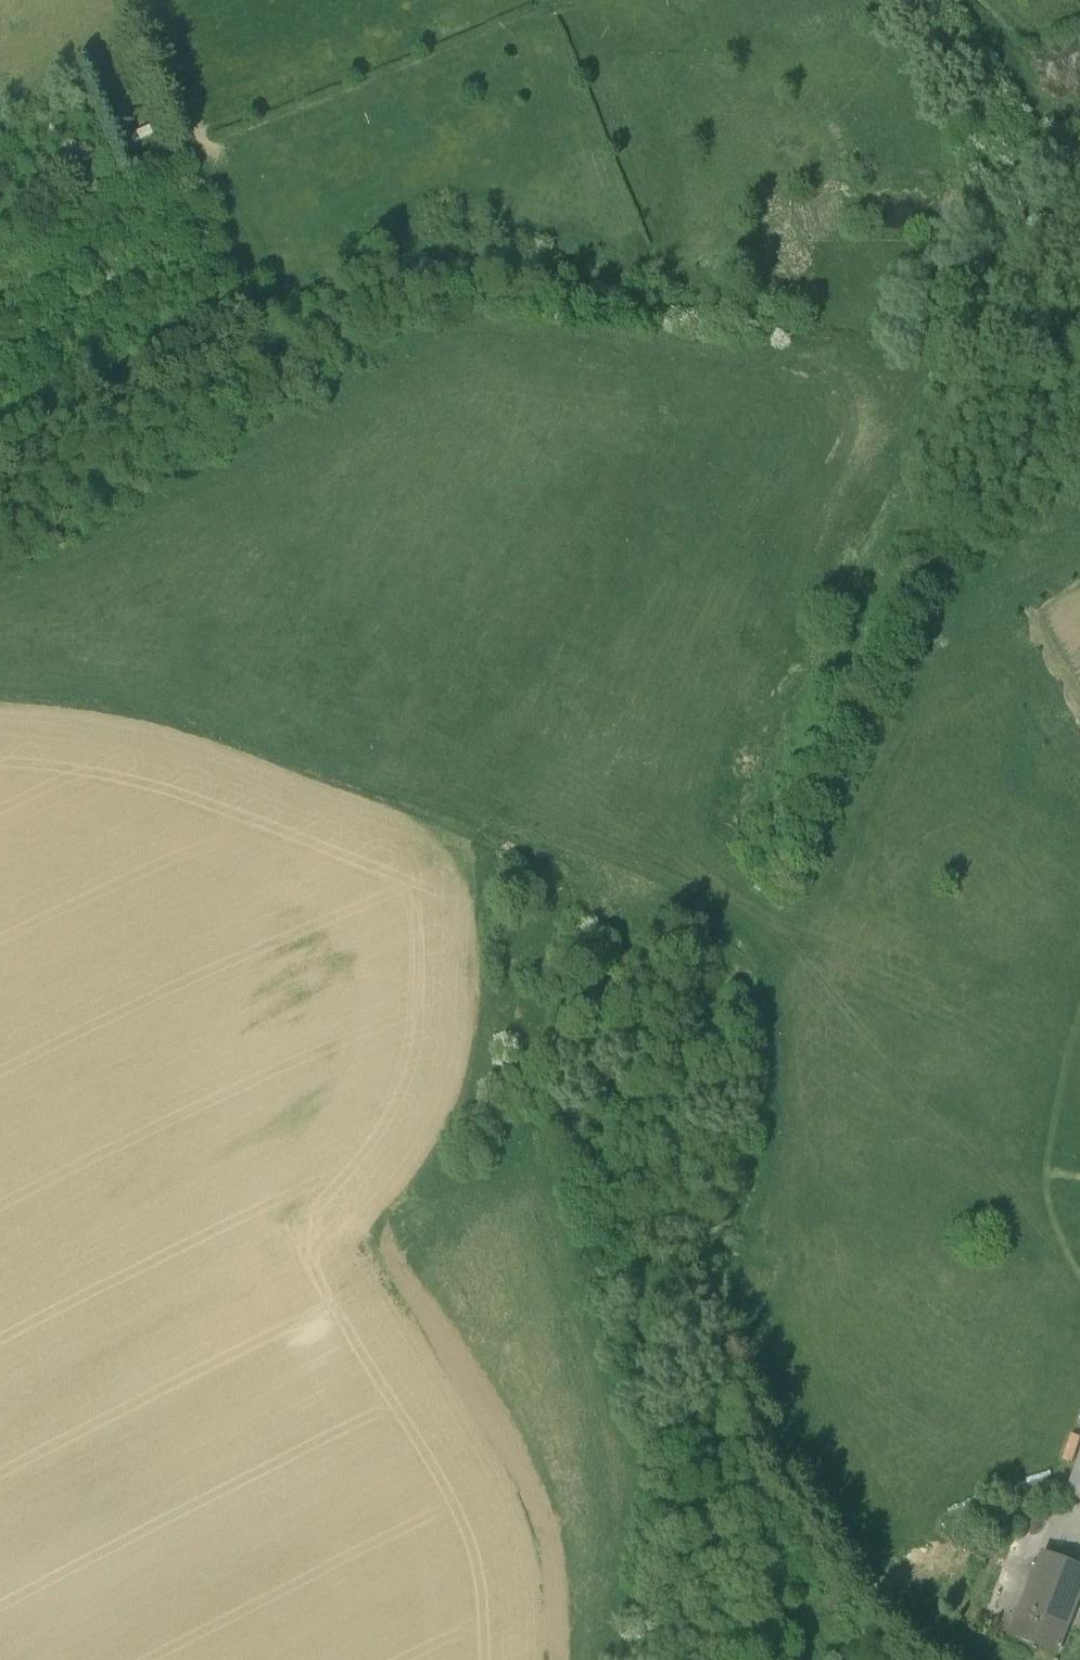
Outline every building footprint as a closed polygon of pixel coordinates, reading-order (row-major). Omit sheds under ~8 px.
[(1072,1511),(1079,1514),(1079,1489),(1072,1511)] [(1048,1567),(1012,1652),(1031,1659),(1068,1659),(1079,1633),(1079,1581),(1048,1567)]
